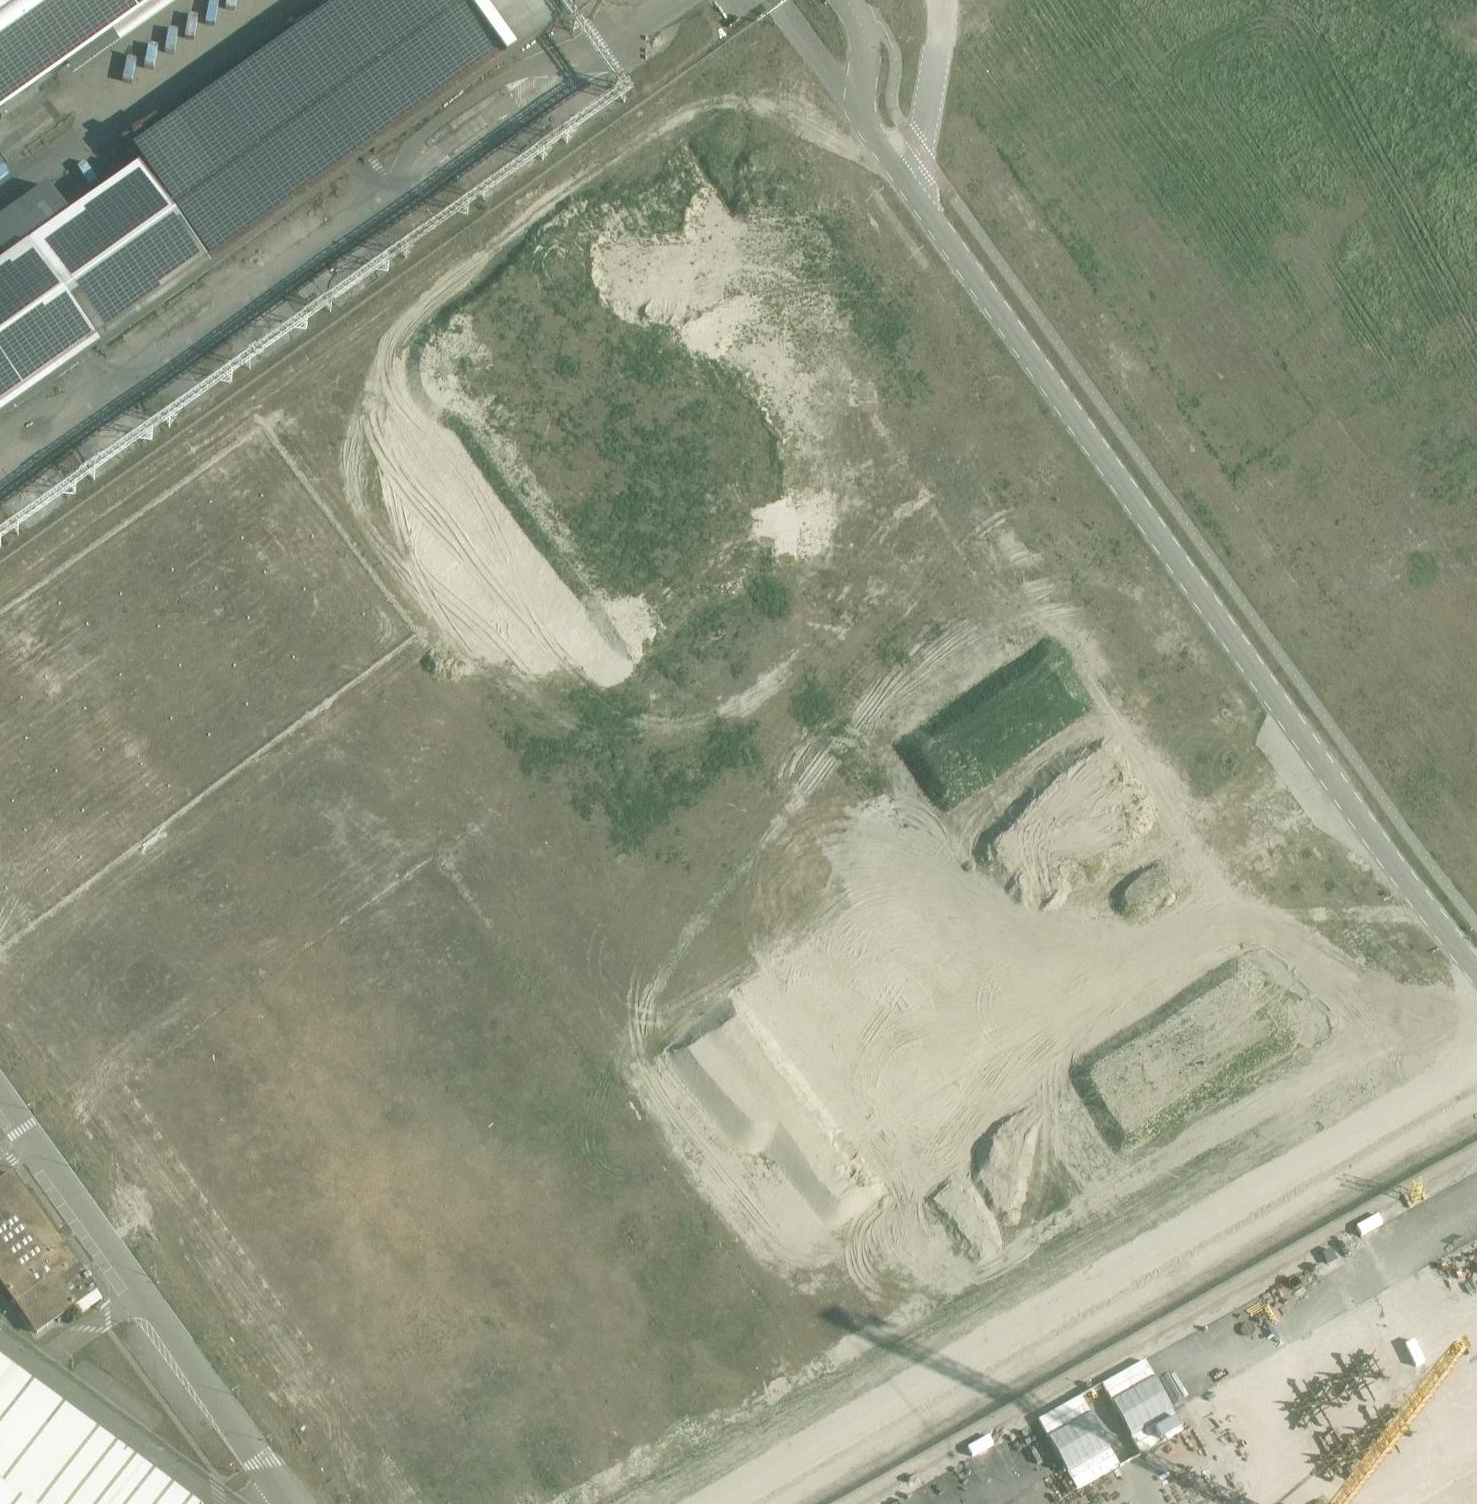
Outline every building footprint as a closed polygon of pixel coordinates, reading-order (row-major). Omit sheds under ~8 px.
[(414,138),(512,67),(464,0),(315,0),(118,140),(137,168),(0,265),(0,444),(14,435),(1,416),(209,268),(217,278),(414,138)] [(186,0),(0,0),(0,133),(186,0)] [(574,8),(586,0),(568,0),(574,8)] [(101,1296),(12,1171),(0,1179),(0,1283),(36,1333),(76,1305),(80,1311),(101,1296)] [(166,1485),(0,1364),(0,1503),(152,1503),(166,1485)]
